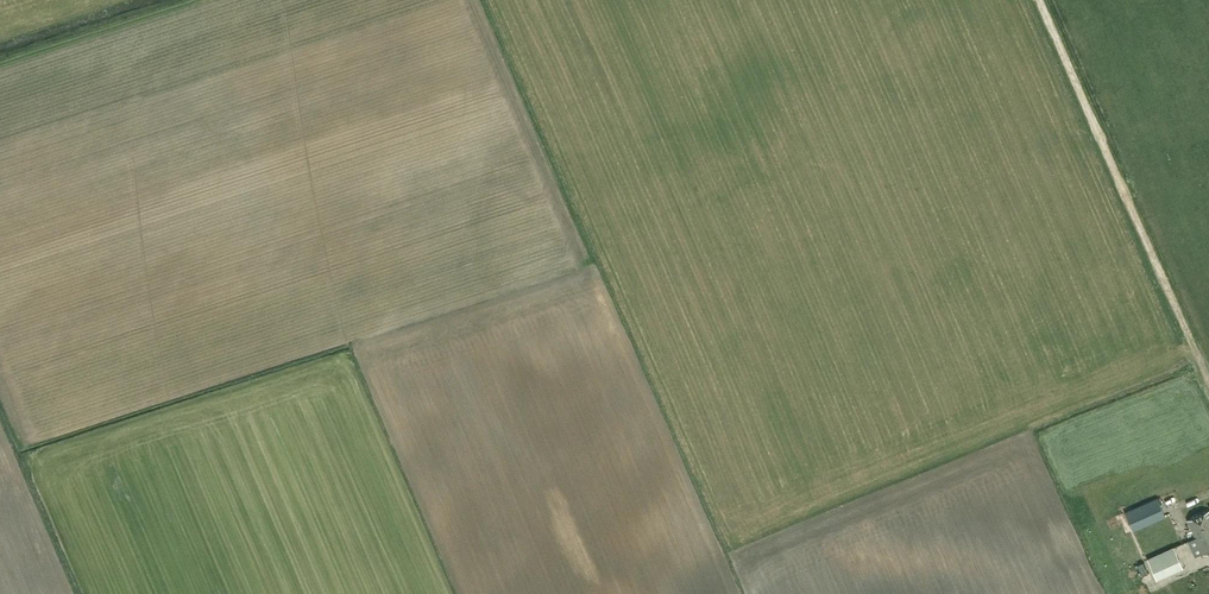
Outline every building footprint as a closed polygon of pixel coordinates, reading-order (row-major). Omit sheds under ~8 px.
[(1158,499),(1125,513),(1132,531),(1165,517),(1158,499)] [(1187,520),(1203,555),(1208,553),(1208,511),(1187,520)] [(1183,567),(1174,546),(1147,558),(1157,580),(1183,567)]
